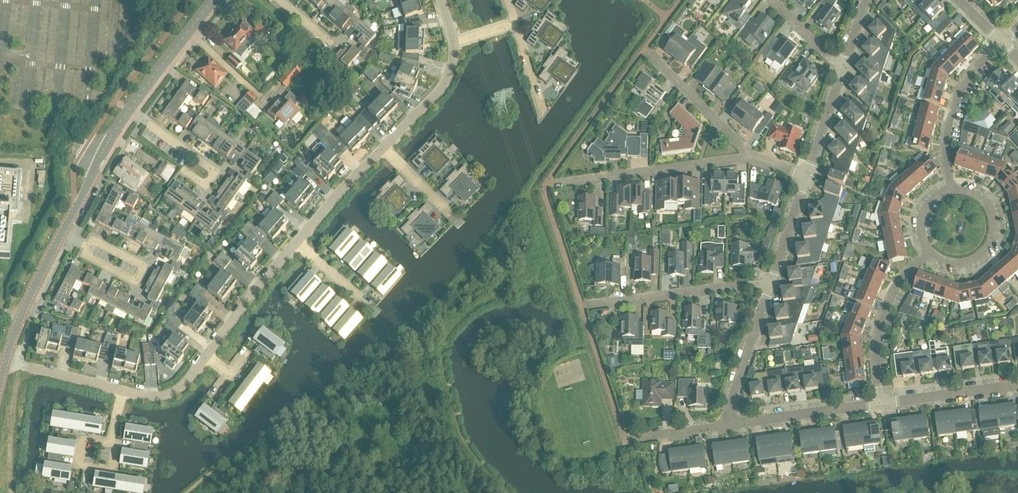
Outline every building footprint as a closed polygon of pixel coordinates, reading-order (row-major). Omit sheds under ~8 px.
[(311,3),(318,8),(319,7),(323,10),(326,6),(331,0),(314,0),(311,3)] [(323,10),(326,6),(330,10),(326,13),(330,16),(329,18),(336,24),(351,7),(347,4),(343,8),(334,0),(331,0),(326,6),(323,10)] [(399,9),(418,2),(418,0),(396,0),(399,9)] [(552,0),(519,0),(515,6),(522,12),(528,4),(541,14),(552,0)] [(740,22),(746,13),(747,11),(746,10),(752,3),(748,0),(734,0),(723,14),(729,19),(732,16),(739,21),(740,22)] [(826,8),(816,21),(829,31),(840,15),(832,9),(838,1),(837,0),(822,0),(820,3),(826,8)] [(910,7),(923,19),(938,4),(934,0),(917,0),(910,7)] [(375,8),(376,7),(373,1),(367,4),(370,10),(375,8)] [(418,2),(399,9),(401,18),(404,17),(405,19),(422,14),(418,2)] [(884,2),(878,8),(882,12),(887,6),(884,2)] [(938,4),(923,19),(935,32),(936,31),(940,26),(949,18),(943,12),(944,11),(938,4)] [(887,6),(883,10),(887,15),(891,11),(887,6)] [(351,7),(336,24),(342,30),(344,28),(347,31),(351,27),(355,31),(361,24),(350,14),(354,9),(351,7)] [(686,8),(675,23),(679,25),(689,11),(686,8)] [(553,50),(563,36),(550,26),(556,18),(548,13),(542,22),(539,20),(531,32),(533,33),(526,42),(534,48),(540,40),(553,50)] [(753,18),(745,30),(740,37),(751,45),(756,39),(762,43),(771,32),(769,31),(774,24),(763,16),(758,22),(753,18)] [(878,23),(870,31),(890,52),(896,32),(881,16),(878,23)] [(949,18),(940,26),(945,31),(954,22),(949,18)] [(242,21),(232,32),(245,43),(246,41),(252,47),(261,38),(264,41),(270,33),(260,24),(254,31),(242,21)] [(737,25),(735,26),(741,31),(745,26),(740,22),(739,21),(737,25)] [(958,39),(966,31),(956,21),(949,29),(958,39)] [(669,36),(677,26),(673,23),(665,34),(669,36)] [(361,24),(355,31),(359,35),(356,39),(359,42),(358,43),(361,46),(359,48),(366,54),(369,50),(366,48),(376,36),(361,24)] [(666,52),(676,59),(686,44),(681,40),(686,33),(677,26),(669,36),(668,37),(674,41),(666,52)] [(936,31),(940,35),(945,31),(940,26),(936,31)] [(399,33),(398,42),(424,43),(425,31),(407,30),(406,33),(399,33)] [(872,42),(863,50),(883,71),(890,52),(870,31),(869,31),(874,36),(872,42)] [(245,43),(232,32),(224,41),(236,52),(245,43)] [(966,35),(958,43),(971,55),(979,47),(966,35)] [(762,55),(767,59),(774,64),(771,68),(777,73),(797,46),(783,36),(780,41),(775,37),(762,55)] [(933,39),(928,43),(933,48),(937,43),(933,39)] [(686,44),(676,59),(685,66),(693,55),(699,59),(707,48),(698,41),(692,49),(686,44)] [(424,43),(398,42),(398,51),(406,51),(406,54),(423,55),(424,43)] [(933,48),(928,43),(924,47),(933,57),(938,52),(933,48)] [(958,43),(951,50),(964,63),(971,55),(958,43)] [(366,54),(359,48),(357,51),(353,47),(349,52),(345,49),(342,52),(341,51),(335,58),(340,62),(340,63),(347,69),(359,55),(362,58),(366,54)] [(545,69),(538,79),(546,84),(552,76),(565,86),(575,72),(562,62),(568,54),(560,49),(553,58),(552,57),(551,56),(543,68),(544,68),(545,69)] [(888,85),(893,81),(883,71),(863,50),(863,51),(867,55),(865,61),(857,70),(877,90),(880,82),(888,85)] [(951,50),(943,58),(956,71),(964,63),(951,50)] [(368,56),(374,62),(379,57),(373,51),(368,56)] [(392,57),(380,54),(378,60),(391,63),(392,57)] [(236,70),(242,64),(232,55),(227,61),(236,70)] [(208,58),(197,71),(215,88),(227,75),(208,58)] [(943,58),(936,66),(948,78),(956,71),(943,58)] [(824,74),(825,72),(824,69),(821,69),(819,70),(806,60),(796,73),(790,69),(782,81),(792,89),(796,84),(807,92),(820,75),(822,76),(824,74)] [(294,63),(283,76),(291,83),(302,71),(294,63)] [(709,92),(722,75),(707,64),(695,80),(710,91),(709,92)] [(372,65),(368,70),(377,79),(381,74),(372,65)] [(399,67),(395,75),(417,85),(417,84),(415,83),(419,73),(403,65),(402,68),(399,67)] [(932,69),(929,80),(946,85),(948,78),(936,66),(932,69)] [(377,79),(368,70),(363,74),(373,83),(377,79)] [(859,80),(850,89),(870,109),(873,101),(884,104),(885,99),(877,90),(857,70),(856,70),(861,74),(859,80)] [(987,84),(1000,96),(1015,81),(1008,75),(1007,76),(1001,70),(987,84)] [(641,95),(646,99),(636,112),(639,115),(640,114),(652,122),(666,104),(661,100),(666,93),(652,82),(653,80),(646,74),(645,75),(643,74),(639,80),(640,81),(635,88),(642,93),(641,95)] [(417,85),(395,75),(398,77),(394,85),(396,86),(395,88),(401,91),(399,94),(410,99),(412,93),(414,93),(417,85)] [(722,75),(709,92),(724,103),(736,87),(722,76),(722,75)] [(283,76),(279,81),(287,88),(291,83),(283,76)] [(921,89),(922,89),(926,91),(944,95),(946,85),(929,80),(924,78),(921,89)] [(1000,96),(1012,109),(1017,102),(1017,84),(1015,81),(1000,96)] [(184,85),(175,98),(184,104),(189,97),(203,106),(208,98),(186,82),(183,85),(184,85)] [(355,84),(350,88),(356,93),(360,89),(355,84)] [(767,90),(762,87),(758,91),(763,95),(767,90)] [(918,98),(919,100),(941,106),(944,95),(926,91),(922,89),(920,91),(918,98)] [(250,92),(244,99),(236,107),(244,115),(258,99),(250,92)] [(281,103),(280,101),(268,114),(275,121),(277,119),(284,126),(290,120),(291,121),(299,113),(294,108),(300,102),(290,93),(281,103)] [(732,118),(743,125),(754,110),(744,103),(747,98),(742,93),(734,104),(739,108),(732,118)] [(380,94),(374,101),(389,116),(397,107),(384,95),(382,97),(380,94)] [(184,104),(175,98),(166,110),(165,110),(163,113),(186,129),(192,121),(178,111),(184,104)] [(851,104),(842,113),(862,133),(869,114),(853,98),(851,104)] [(900,99),(897,107),(900,108),(902,107),(905,107),(906,105),(908,103),(909,102),(900,99)] [(219,110),(223,104),(218,101),(214,106),(219,110)] [(389,116),(374,101),(367,108),(369,110),(367,112),(380,124),(389,116)] [(784,107),(778,101),(772,110),(779,115),(784,107)] [(255,103),(249,111),(258,118),(264,111),(255,103)] [(682,139),(661,142),(662,155),(694,151),(702,127),(679,105),(670,114),(685,129),(685,130),(684,131),(683,132),(683,133),(682,134),(682,135),(682,136),(682,137),(682,138),(682,139)] [(922,105),(919,116),(937,121),(940,110),(922,105)] [(754,110),(743,125),(753,133),(760,124),(766,128),(774,117),(768,113),(764,118),(754,110)] [(986,111),(971,125),(989,130),(993,126),(990,123),(994,119),(986,111)] [(844,123),(836,132),(856,152),(862,133),(842,113),(846,118),(844,124),(844,123)] [(376,130),(371,116),(365,118),(369,132),(376,130)] [(919,116),(917,127),(934,131),(937,121),(919,116)] [(192,134),(199,139),(212,120),(209,117),(205,122),(198,117),(190,129),(193,132),(192,134)] [(212,120),(199,139),(206,144),(207,142),(210,144),(219,132),(213,127),(216,123),(212,120)] [(980,128),(974,126),(964,122),(962,131),(977,136),(980,128)] [(1009,122),(1002,129),(1008,135),(1015,128),(1009,122)] [(352,123),(346,129),(361,144),(369,136),(356,123),(354,125),(352,123)] [(651,123),(642,123),(642,132),(651,132),(651,123)] [(325,137),(334,146),(338,141),(320,124),(316,128),(325,137)] [(794,153),(801,132),(787,128),(786,130),(774,126),(770,138),(777,141),(778,139),(783,141),(780,149),(794,153)] [(615,140),(614,147),(621,147),(621,160),(621,161),(621,156),(628,156),(628,158),(641,158),(641,148),(648,149),(648,135),(641,135),(641,138),(627,138),(628,135),(618,127),(610,137),(615,140)] [(917,127),(914,137),(931,142),(934,131),(917,127)] [(980,128),(977,136),(987,139),(990,131),(980,128)] [(361,144),(346,129),(339,136),(341,138),(339,140),(352,153),(361,144)] [(378,131),(382,139),(387,137),(383,129),(378,131)] [(219,132),(210,144),(214,147),(213,149),(220,153),(233,135),(230,132),(226,137),(219,132)] [(838,143),(829,151),(849,171),(856,152),(836,132),(835,132),(840,137),(838,143)] [(233,135),(220,153),(227,159),(228,157),(232,160),(235,156),(239,159),(245,151),(234,142),(237,137),(233,135)] [(334,146),(325,137),(320,142),(330,150),(334,146)] [(437,150),(444,143),(437,137),(429,145),(427,143),(417,153),(419,155),(411,163),(418,170),(425,163),(437,174),(449,162),(437,150)] [(931,142),(914,137),(911,148),(928,153),(931,142)] [(621,147),(614,147),(608,147),(598,140),(594,145),(593,145),(588,152),(588,155),(594,160),(594,164),(605,164),(606,160),(621,161),(621,160),(621,147)] [(962,145),(961,150),(955,167),(966,170),(973,149),(962,145)] [(973,149),(966,170),(976,174),(982,157),(983,152),(973,149)] [(245,151),(239,159),(244,162),(241,166),(245,169),(243,171),(247,173),(246,176),(253,181),(256,176),(253,173),(261,162),(245,151)] [(323,151),(317,158),(319,160),(332,172),(333,172),(341,164),(327,151),(325,153),(323,151)] [(832,172),(829,181),(852,189),(854,185),(846,182),(849,171),(829,151),(833,156),(832,161),(833,162),(833,163),(834,164),(834,165),(834,166),(834,167),(834,168),(834,169),(833,173),(832,172)] [(288,159),(283,155),(279,160),(284,164),(288,159)] [(992,160),(986,177),(996,181),(1002,164),(1004,159),(994,155),(992,160)] [(147,173),(126,157),(114,173),(135,190),(147,173)] [(926,157),(917,164),(929,178),(937,170),(926,157)] [(982,157),(976,174),(986,177),(992,160),(982,157)] [(297,166),(297,167),(306,175),(310,170),(297,158),(293,163),(297,166)] [(319,160),(317,158),(319,160),(313,167),(314,168),(313,170),(324,181),(326,179),(328,181),(334,174),(332,173),(333,172),(332,172),(319,160)] [(155,175),(167,183),(174,171),(163,163),(155,175)] [(917,164),(909,171),(921,185),(929,178),(917,164)] [(1003,187),(1016,176),(1007,165),(1002,164),(996,181),(1001,186),(1003,187)] [(448,183),(440,191),(447,198),(454,191),(465,202),(477,190),(466,179),(473,172),(466,165),(457,173),(456,172),(456,171),(446,181),(446,182),(447,181),(448,183)] [(306,175),(297,167),(292,171),(302,180),(306,175)] [(10,260),(13,224),(22,224),(23,206),(19,206),(22,171),(0,169),(0,259),(10,260)] [(909,171),(901,178),(913,192),(921,185),(909,171)] [(719,194),(725,194),(725,175),(712,174),(712,190),(705,190),(705,206),(712,206),(712,204),(717,204),(717,198),(719,198),(719,194)] [(228,180),(222,187),(236,197),(247,182),(250,184),(253,181),(246,176),(244,178),(239,175),(236,180),(232,177),(229,181),(228,180)] [(725,175),(725,194),(731,194),(731,198),(733,199),(733,204),(745,205),(745,191),(738,190),(738,175),(725,175)] [(880,177),(874,175),(873,181),(878,183),(884,184),(886,179),(880,177)] [(381,194),(373,202),(380,209),(387,202),(398,213),(410,201),(399,190),(406,183),(399,176),(390,184),(389,183),(389,182),(379,192),(379,193),(380,192),(381,194)] [(1016,176),(1003,187),(1004,189),(1009,195),(1017,193),(1017,178),(1016,176)] [(255,181),(260,185),(264,180),(259,177),(255,181)] [(901,178),(893,185),(905,199),(913,192),(901,178)] [(666,204),(678,204),(678,180),(678,182),(657,182),(657,211),(666,212),(666,204)] [(678,180),(678,204),(679,202),(685,202),(685,210),(699,210),(700,181),(678,180)] [(297,181),(291,188),(307,202),(315,193),(301,181),(299,183),(297,181)] [(755,203),(756,200),(776,207),(783,186),(770,181),(767,189),(761,187),(750,183),(749,202),(755,203)] [(180,185),(175,182),(164,198),(176,206),(173,211),(172,211),(168,217),(172,220),(176,214),(189,195),(182,190),(181,192),(177,189),(180,185)] [(624,208),(631,208),(632,185),(631,185),(631,187),(619,187),(618,202),(611,202),(611,216),(624,216),(624,208)] [(632,185),(631,208),(632,209),(632,206),(644,207),(644,215),(651,215),(651,197),(644,197),(645,186),(632,185)] [(816,208),(810,208),(810,209),(838,205),(843,190),(828,185),(825,193),(826,194),(825,197),(824,198),(824,199),(823,200),(822,201),(821,201),(820,202),(818,202),(816,208)] [(889,189),(885,202),(902,208),(904,199),(905,199),(893,185),(889,189)] [(221,210),(219,213),(226,218),(229,213),(226,211),(236,197),(222,187),(217,194),(218,196),(216,199),(220,202),(216,207),(221,210)] [(112,191),(105,205),(115,210),(119,202),(133,209),(138,201),(113,188),(112,191)] [(307,202),(291,188),(285,195),(287,197),(285,199),(299,211),(307,202)] [(274,192),(271,197),(280,205),(284,201),(274,192)] [(1009,195),(1011,205),(1017,204),(1017,193),(1009,195)] [(176,214),(180,217),(183,212),(195,220),(201,212),(196,209),(200,205),(196,202),(197,201),(189,195),(176,214)] [(280,205),(271,197),(266,202),(276,210),(280,205)] [(579,220),(595,220),(595,226),(602,226),(602,211),(595,211),(596,197),(580,197),(580,201),(578,202),(578,208),(579,209),(579,220)] [(876,221),(899,217),(899,216),(901,210),(902,208),(885,202),(884,204),(880,202),(875,215),(873,215),(862,212),(860,217),(866,219),(873,222),(876,221)] [(409,222),(401,230),(408,237),(415,230),(427,241),(439,229),(427,218),(434,211),(427,204),(419,212),(417,211),(418,211),(417,210),(407,220),(408,221),(408,220),(409,222)] [(115,210),(105,205),(98,218),(97,218),(96,222),(120,234),(125,225),(110,218),(115,210)] [(803,228),(832,224),(838,205),(810,209),(812,221),(810,227),(803,228)] [(271,211),(265,218),(281,232),(288,223),(275,211),(273,213),(271,211)] [(201,212),(195,220),(214,234),(226,218),(219,213),(217,215),(213,213),(212,214),(208,212),(205,216),(201,212)] [(125,225),(120,234),(128,238),(129,237),(132,239),(139,225),(132,222),(135,216),(130,214),(125,225)] [(233,215),(230,219),(235,224),(239,219),(233,215)] [(876,221),(878,227),(882,226),(883,231),(901,226),(899,217),(876,221)] [(281,232),(265,218),(259,225),(261,227),(259,229),(273,241),(281,232)] [(224,226),(228,230),(233,224),(228,220),(224,226)] [(248,222),(244,227),(254,235),(258,231),(248,222)] [(139,225),(132,239),(136,241),(135,242),(143,246),(154,226),(148,223),(145,229),(139,225)] [(797,247),(825,243),(832,224),(803,228),(805,240),(803,246),(797,247)] [(154,226),(143,246),(151,250),(152,249),(156,251),(158,246),(163,249),(168,240),(153,233),(156,227),(154,226)] [(901,226),(883,231),(885,241),(903,237),(901,226)] [(172,234),(180,239),(183,241),(187,234),(183,231),(176,227),(172,234)] [(254,235),(244,227),(240,232),(250,240),(254,235)] [(340,259),(340,260),(348,251),(356,241),(357,240),(356,240),(348,233),(349,232),(348,232),(347,233),(343,229),(344,228),(343,228),(333,239),(334,240),(334,239),(339,242),(331,251),(331,252),(332,251),(341,258),(340,259)] [(775,230),(771,229),(769,229),(766,239),(771,241),(772,241),(775,230)] [(860,237),(854,235),(852,241),(858,242),(862,244),(864,238),(860,237)] [(903,237),(885,241),(887,252),(905,248),(903,237)] [(168,240),(163,249),(168,251),(166,256),(170,258),(169,260),(173,262),(171,265),(178,268),(180,263),(177,261),(184,248),(168,240)] [(348,251),(340,260),(348,251),(353,255),(345,264),(346,263),(355,271),(354,271),(354,272),(371,252),(370,253),(362,245),(362,244),(361,245),(356,241),(358,240),(357,240),(356,241),(348,251)] [(245,242),(238,249),(257,264),(255,262),(262,253),(249,241),(247,244),(245,242)] [(759,262),(759,248),(755,248),(755,245),(753,243),(750,243),(748,245),(733,245),(733,267),(748,267),(748,262),(759,262)] [(825,243),(797,247),(798,259),(799,259),(796,266),(819,263),(825,243)] [(685,276),(685,267),(692,267),(692,244),(684,244),(684,255),(670,254),(670,276),(685,276)] [(702,245),(701,254),(700,254),(700,273),(713,273),(713,267),(723,267),(724,253),(724,245),(716,245),(714,244),(712,244),(710,244),(708,244),(706,244),(704,244),(702,245)] [(905,248),(887,252),(890,263),(907,259),(905,248)] [(257,264),(238,249),(240,251),(235,257),(236,259),(234,261),(249,273),(257,264)] [(651,282),(651,273),(658,273),(659,251),(651,251),(651,258),(635,258),(635,281),(651,282)] [(371,252),(354,272),(362,263),(367,267),(359,276),(360,275),(369,283),(368,284),(385,264),(384,265),(376,257),(376,256),(375,257),(370,254),(372,252),(371,252)] [(222,253),(218,257),(228,266),(232,261),(222,253)] [(1003,261),(1015,275),(1017,272),(1017,262),(1011,254),(1003,261)] [(228,266),(218,257),(214,262),(224,271),(228,266)] [(869,271),(868,271),(885,278),(889,268),(868,259),(863,269),(869,271)] [(596,287),(606,287),(606,284),(619,285),(619,266),(625,266),(625,260),(613,260),(613,266),(599,266),(599,274),(596,274),(596,287)] [(1003,261),(995,269),(1007,282),(1015,275),(1003,261)] [(385,264),(368,284),(376,275),(381,279),(373,288),(374,287),(383,295),(382,296),(400,276),(399,276),(398,277),(390,270),(390,269),(390,268),(389,270),(384,266),(386,264),(385,264)] [(154,271),(150,279),(164,287),(172,271),(176,273),(178,268),(171,265),(170,268),(165,265),(163,270),(158,268),(156,272),(154,271)] [(70,271),(63,284),(73,290),(77,282),(91,289),(96,280),(71,267),(70,271)] [(782,290),(811,286),(817,267),(789,271),(790,283),(789,289),(782,290)] [(995,269),(987,276),(999,289),(1003,294),(1011,287),(1007,282),(995,269)] [(868,271),(864,281),(881,288),(885,278),(868,271)] [(218,272),(213,280),(229,292),(237,283),(222,272),(221,274),(218,272)] [(913,290),(924,293),(930,276),(919,273),(913,290)] [(302,303),(303,302),(311,293),(319,284),(319,283),(318,284),(309,277),(310,276),(310,275),(302,284),(298,281),(299,280),(298,279),(288,291),(288,292),(290,290),(294,294),(293,295),(293,296),(294,295),(302,302),(302,303)] [(930,276),(924,293),(934,297),(940,280),(930,276)] [(987,276),(979,283),(991,296),(999,289),(987,276)] [(164,287),(150,279),(146,287),(147,288),(145,292),(150,295),(147,300),(152,302),(150,305),(157,309),(160,304),(156,302),(164,287)] [(91,289),(85,300),(89,302),(92,297),(100,301),(106,288),(103,286),(103,284),(96,280),(91,289)] [(229,292),(213,280),(207,287),(209,289),(208,291),(222,302),(229,292)] [(940,280),(934,297),(944,300),(950,283),(940,280)] [(864,281),(860,291),(877,298),(881,288),(864,281)] [(950,283),(944,300),(955,304),(960,287),(950,283)] [(972,285),(970,285),(973,302),(976,302),(977,307),(986,305),(990,302),(987,299),(991,296),(979,283),(972,285)] [(73,290),(63,284),(56,298),(55,298),(54,301),(78,314),(83,305),(68,298),(73,290)] [(197,285),(193,290),(203,297),(207,292),(197,285)] [(955,304),(959,305),(973,302),(970,285),(960,287),(955,304)] [(174,291),(179,295),(183,289),(178,286),(174,291)] [(776,309),(804,306),(811,286),(782,290),(784,302),(782,308),(776,309)] [(106,288),(100,301),(107,305),(104,310),(108,312),(119,292),(111,288),(110,290),(106,288)] [(311,293),(303,302),(308,306),(307,307),(307,308),(308,307),(317,315),(325,305),(333,296),(332,297),(323,289),(324,288),(316,297),(311,293)] [(203,297),(193,290),(189,295),(199,302),(203,297)] [(850,299),(856,302),(873,308),(877,298),(860,291),(858,296),(853,293),(850,299)] [(119,292),(108,312),(112,314),(115,309),(128,316),(132,307),(127,305),(130,300),(126,298),(127,296),(119,292)] [(325,305),(317,315),(316,316),(318,315),(322,318),(320,320),(321,320),(322,319),(330,327),(330,328),(331,326),(339,317),(347,308),(346,309),(337,301),(338,300),(330,309),(325,305)] [(1014,307),(1010,303),(1006,307),(1010,311),(1014,307)] [(194,304),(188,311),(205,324),(212,315),(198,304),(196,306),(194,304)] [(132,307),(128,316),(144,324),(151,311),(155,313),(157,309),(150,305),(149,308),(145,306),(144,307),(140,305),(137,310),(132,307)] [(737,323),(737,305),(718,305),(717,322),(729,322),(729,323),(737,323)] [(855,305),(850,316),(867,322),(871,312),(855,305)] [(900,313),(910,317),(915,319),(917,313),(918,313),(919,310),(904,305),(900,313)] [(769,328),(769,329),(798,325),(804,306),(776,309),(777,321),(778,321),(776,327),(769,328)] [(698,348),(711,349),(711,334),(705,334),(705,320),(700,320),(700,308),(686,308),(686,316),(683,316),(683,329),(686,329),(686,334),(688,336),(698,336),(698,348)] [(205,324),(188,311),(183,319),(185,321),(184,323),(198,334),(205,324)] [(331,326),(330,328),(331,326),(336,330),(335,332),(336,331),(344,339),(343,340),(344,340),(361,321),(361,320),(360,321),(351,314),(352,313),(352,312),(344,321),(339,317),(331,326)] [(652,313),(652,331),(662,331),(662,336),(675,336),(676,324),(669,324),(669,313),(652,313)] [(169,321),(169,322),(179,329),(183,324),(169,314),(165,318),(169,321)] [(846,325),(846,326),(863,332),(867,322),(850,316),(847,314),(843,324),(846,325)] [(899,314),(898,319),(908,323),(907,317),(899,314)] [(974,314),(968,316),(962,317),(963,323),(975,321),(974,314)] [(43,315),(41,321),(53,324),(55,318),(43,315)] [(632,346),(644,346),(644,327),(638,327),(638,317),(622,317),(622,337),(625,346),(632,346)] [(179,329),(169,322),(165,327),(175,334),(179,329)] [(771,340),(769,347),(791,344),(798,325),(769,329),(771,340)] [(64,338),(70,340),(73,327),(67,326),(64,338)] [(842,336),(842,341),(860,339),(863,332),(846,326),(842,336)] [(73,327),(70,340),(76,341),(79,329),(73,327)] [(283,346),(262,330),(262,331),(263,331),(256,340),(255,340),(264,347),(261,352),(260,351),(259,351),(272,361),(272,360),(271,359),(274,355),(275,356),(276,355),(275,355),(282,346),(283,346)] [(36,353),(45,355),(51,332),(50,335),(42,332),(41,334),(39,333),(35,349),(37,350),(36,353)] [(51,332),(45,355),(46,355),(47,352),(58,355),(62,338),(60,337),(60,334),(51,332)] [(812,345),(819,344),(818,335),(809,337),(810,343),(812,343),(812,345)] [(103,348),(109,350),(112,337),(106,336),(103,348)] [(170,336),(164,344),(166,346),(167,345),(183,358),(184,358),(181,356),(188,347),(174,336),(172,338),(170,336)] [(112,337),(109,350),(115,351),(118,339),(112,337)] [(73,359),(85,362),(90,342),(81,339),(80,342),(78,342),(73,359)] [(860,339),(842,341),(844,352),(862,349),(860,339)] [(1008,340),(990,343),(993,366),(993,365),(998,364),(999,366),(1011,364),(1008,340)] [(90,342),(85,362),(97,365),(101,347),(98,347),(99,344),(90,342)] [(931,351),(930,351),(933,374),(934,374),(933,373),(939,372),(939,373),(952,372),(948,348),(937,350),(936,342),(930,343),(931,351)] [(990,343),(972,345),(975,369),(975,367),(981,367),(981,368),(993,366),(990,343)] [(166,346),(164,344),(166,346),(161,353),(163,354),(161,356),(167,361),(164,364),(172,370),(177,365),(178,365),(183,358),(167,345),(166,346)] [(975,369),(972,345),(953,348),(956,370),(963,369),(963,370),(975,369)] [(112,369),(124,372),(129,351),(120,349),(119,352),(117,351),(112,369)] [(862,349),(844,352),(845,363),(863,360),(862,349)] [(129,351),(124,372),(136,375),(140,357),(137,356),(138,353),(129,351)] [(930,351),(912,353),(915,377),(916,377),(916,375),(921,375),(921,376),(933,374),(930,351)] [(676,352),(664,352),(664,360),(676,360),(676,352)] [(915,377),(912,353),(894,356),(897,378),(903,377),(903,378),(915,377)] [(617,356),(608,357),(610,369),(619,368),(617,356)] [(863,360),(845,363),(840,364),(840,367),(843,368),(846,368),(847,373),(865,371),(863,360)] [(821,365),(803,368),(806,391),(818,390),(818,388),(824,387),(823,375),(822,369),(821,365)] [(259,366),(245,386),(255,393),(269,374),(259,366)] [(803,368),(785,370),(788,394),(800,392),(800,391),(806,390),(806,391),(803,368)] [(785,370),(767,373),(771,396),(783,395),(782,393),(788,392),(788,394),(785,370)] [(865,371),(847,373),(843,374),(844,383),(847,385),(866,382),(865,371)] [(771,396),(767,373),(755,374),(749,393),(749,395),(750,396),(752,397),(752,399),(765,397),(764,396),(770,395),(770,396),(771,396)] [(829,374),(823,375),(824,387),(831,387),(829,374)] [(679,395),(686,395),(686,397),(687,398),(688,398),(688,407),(695,407),(695,409),(706,409),(706,397),(704,397),(704,391),(698,391),(698,380),(679,380),(679,395)] [(644,406),(660,406),(660,398),(665,398),(665,399),(673,399),(673,385),(661,385),(661,382),(645,382),(644,406)] [(255,393),(245,386),(230,405),(240,412),(255,393)] [(996,406),(999,428),(1017,426),(1016,420),(1017,420),(1017,408),(1017,406),(1014,406),(1014,405),(1003,406),(1002,405),(996,406)] [(999,428),(996,406),(990,406),(990,408),(979,409),(982,431),(999,428)] [(225,424),(224,423),(227,418),(228,419),(229,419),(230,420),(232,417),(226,412),(224,415),(216,409),(215,409),(216,410),(213,415),(204,407),(203,408),(204,409),(197,418),(196,417),(217,433),(216,432),(223,423),(225,424)] [(959,411),(953,411),(956,434),(973,432),(973,431),(977,430),(976,423),(976,420),(975,411),(975,410),(970,411),(959,412),(959,411)] [(956,434),(953,411),(946,412),(946,414),(936,415),(938,436),(956,434)] [(51,427),(76,431),(78,419),(53,415),(55,415),(53,427),(52,426),(51,427)] [(915,416),(909,417),(912,440),(929,438),(926,417),(916,418),(915,416)] [(912,440),(909,417),(903,418),(903,420),(892,421),(895,442),(912,440)] [(78,419),(76,431),(100,435),(102,422),(78,419)] [(867,423),(861,424),(864,447),(881,444),(878,423),(867,425),(867,423)] [(864,447),(861,424),(855,425),(855,426),(844,428),(847,449),(864,447)] [(136,442),(135,448),(148,450),(148,444),(150,444),(151,444),(149,444),(151,432),(152,433),(152,432),(127,428),(126,428),(128,429),(126,440),(125,440),(136,442)] [(824,429),(817,430),(820,452),(838,450),(835,429),(824,430),(824,429)] [(820,452),(817,430),(811,430),(811,432),(800,434),(803,455),(820,452)] [(780,435),(774,436),(777,458),(794,456),(791,435),(780,436),(780,435)] [(777,458),(774,436),(767,436),(768,438),(757,439),(759,461),(777,458)] [(49,454),(48,459),(60,461),(61,456),(73,457),(72,457),(74,445),(75,446),(75,445),(49,441),(50,442),(48,453),(47,453),(49,454)] [(733,464),(730,441),(724,442),(724,444),(713,445),(716,466),(733,464)] [(736,441),(730,441),(733,464),(750,462),(748,441),(737,442),(736,441)] [(693,446),(686,447),(690,470),(707,468),(704,447),(693,448),(693,446)] [(670,454),(663,455),(661,455),(660,459),(660,463),(660,466),(661,469),(663,473),(663,474),(690,470),(686,447),(680,448),(680,450),(669,451),(670,454)] [(148,450),(135,448),(134,454),(123,452),(123,453),(124,453),(122,464),(121,464),(146,469),(147,468),(145,468),(147,457),(148,457),(148,456),(147,456),(148,450)] [(60,461),(48,459),(47,465),(45,465),(45,466),(46,466),(45,477),(43,477),(43,478),(69,482),(69,481),(68,481),(70,470),(71,470),(71,469),(59,467),(60,461)] [(89,486),(94,487),(117,491),(119,478),(96,475),(96,476),(91,475),(89,486)] [(714,484),(714,479),(713,477),(705,478),(706,486),(714,484)] [(117,491),(130,492),(141,492),(143,483),(144,483),(144,482),(119,478),(117,491)]
